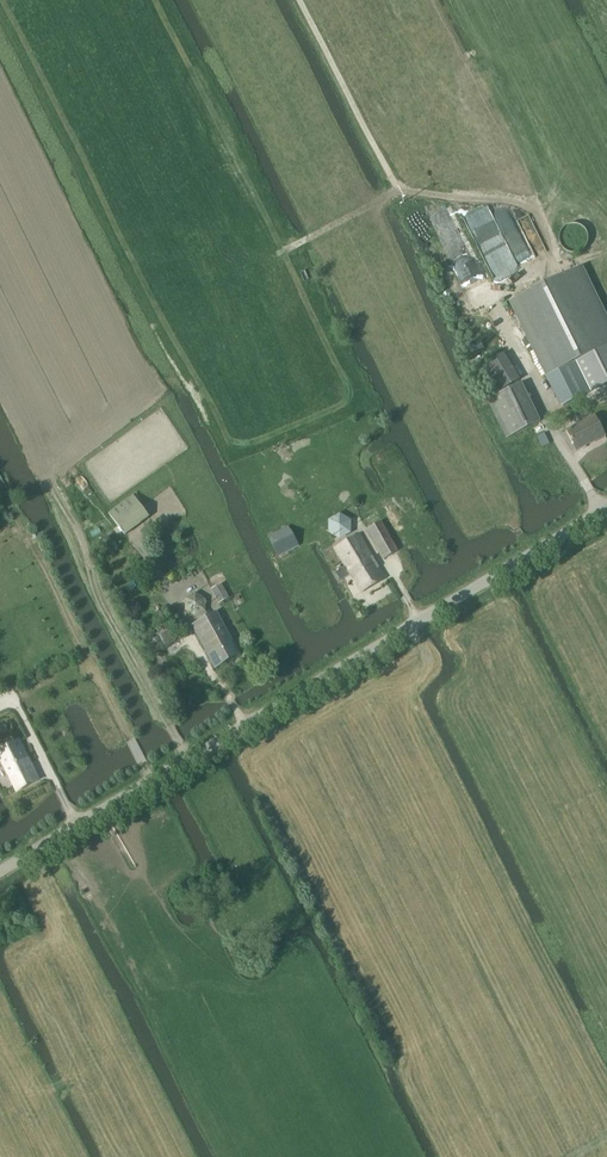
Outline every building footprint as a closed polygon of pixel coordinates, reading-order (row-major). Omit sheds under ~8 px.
[(511,303),(562,405),(606,383),(606,325),(578,268),(511,303)] [(478,369),(494,395),(519,381),(503,354),(478,369)] [(489,400),(507,438),(540,422),(521,384),(489,400)] [(576,450),(604,436),(593,417),(565,432),(571,443),(572,442),(576,450)] [(125,536),(149,517),(132,496),(108,515),(125,536)] [(397,551),(380,522),(367,529),(384,559),(397,551)] [(278,556),(298,546),(288,526),(268,536),(278,556)] [(361,593),(385,578),(359,534),(334,548),(345,566),(335,573),(340,581),(350,575),(361,593)] [(219,604),(228,598),(221,584),(211,589),(219,604)] [(204,611),(205,600),(195,594),(185,599),(185,610),(194,616),(204,611)] [(214,669),(239,656),(215,612),(191,625),(214,669)] [(38,780),(18,740),(0,749),(0,760),(16,791),(38,780)]
